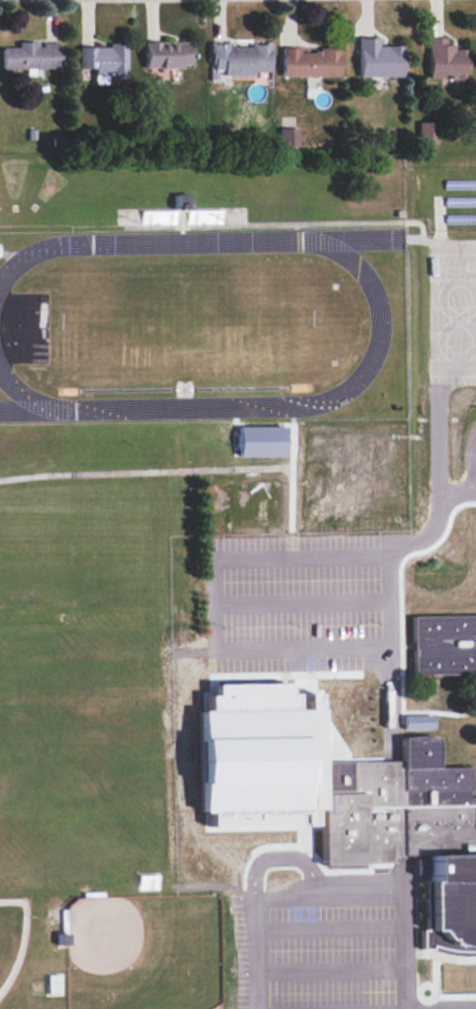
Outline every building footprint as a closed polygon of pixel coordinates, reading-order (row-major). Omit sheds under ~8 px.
[(402,45),(378,45),(378,37),(358,38),(358,76),(402,76),(402,45)] [(428,38),(429,79),(467,79),(467,48),(454,49),(454,45),(446,45),(446,37),(428,38)] [(144,42),(144,68),(191,67),(190,41),(144,42)] [(2,69),(26,69),(26,76),(34,75),(34,69),(59,68),(59,43),(37,44),(36,42),(17,42),(17,47),(1,47),(2,69)] [(126,44),(108,43),(108,47),(78,47),(78,68),(94,69),(93,77),(126,78),(126,44)] [(270,71),(270,45),(229,46),(229,43),(210,43),(211,77),(254,77),(254,72),(270,71)] [(339,50),(299,49),(299,47),(281,47),(281,76),(339,77),(339,50)] [(437,122),(419,122),(418,144),(437,144),(437,122)] [(280,147),(298,146),(298,128),(279,128),(280,147)] [(413,614),(412,674),(475,675),(475,616),(413,614)] [(469,797),(469,767),(435,766),(436,712),(393,762),(321,761),(320,860),(427,862),(426,949),(454,958),(475,951),(475,797),(469,797)]
